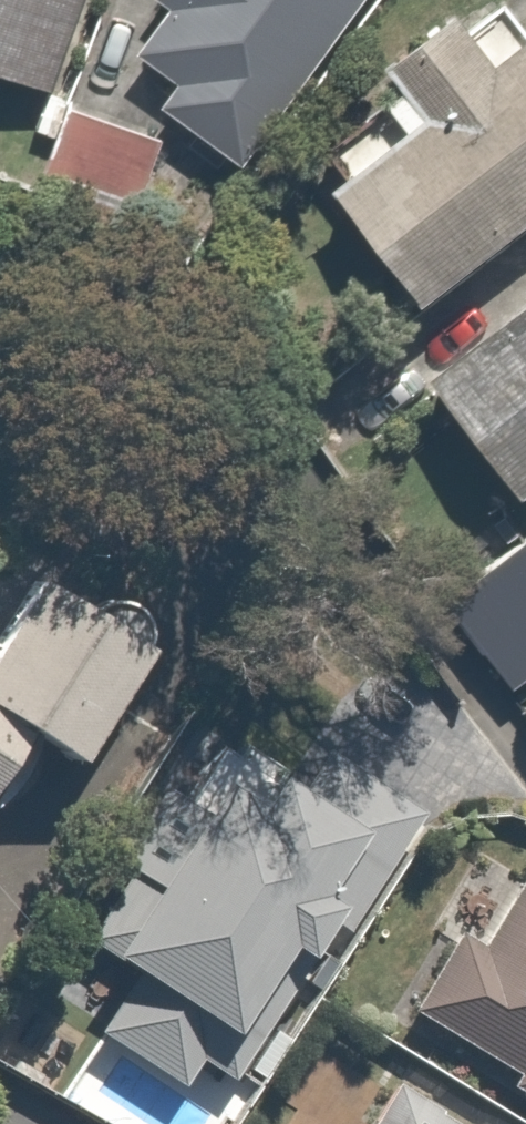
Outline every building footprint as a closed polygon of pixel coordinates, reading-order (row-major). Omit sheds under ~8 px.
[(58,105),(98,0),(0,0),(0,83),(58,105)] [(371,0),(160,0),(155,8),(170,19),(143,58),(180,84),(162,110),(250,172),(371,0)] [(525,243),(525,0),(503,0),(394,79),(408,99),(312,169),(421,319),(525,243)] [(171,145),(71,112),(36,218),(135,252),(171,145)] [(432,377),(525,503),(525,308),(432,377)] [(525,694),(525,550),(445,616),(516,703),(525,694)] [(55,774),(89,797),(172,675),(47,590),(0,659),(0,856),(55,774)] [(187,800),(214,818),(107,977),(135,996),(100,1048),(185,1105),(210,1068),(234,1084),(415,815),(331,758),(312,786),(233,732),(187,800)] [(513,1099),(525,1106),(525,877),(524,876),(483,953),(460,940),(413,1027),(520,1085),(513,1099)] [(377,1123),(431,1123),(390,1101),(377,1123)]
